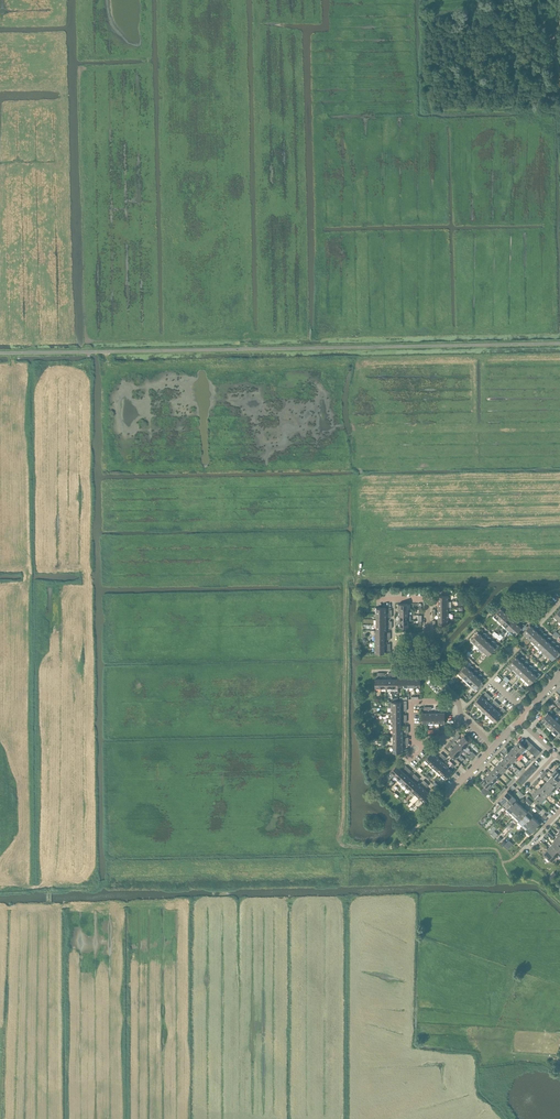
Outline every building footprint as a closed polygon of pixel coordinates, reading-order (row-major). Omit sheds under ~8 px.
[(501,607),(494,615),(498,619),(505,611),(506,612),(509,609),(507,608),(504,611),(501,607)] [(505,611),(498,619),(499,620),(503,623),(507,618),(510,615),(510,616),(513,613),(511,612),(508,614),(506,612),(505,611)] [(507,618),(503,623),(507,627),(514,619),(514,620),(518,617),(515,616),(513,618),(510,616),(510,615),(507,618)] [(514,619),(507,627),(511,630),(518,623),(519,624),(522,621),(519,620),(517,622),(514,620),(514,619)] [(518,623),(511,630),(511,631),(515,635),(521,629),(522,629),(526,624),(523,624),(521,626),(519,624),(518,623)] [(523,632),(528,636),(535,628),(535,629),(539,626),(536,625),(534,627),(530,624),(523,632)] [(535,628),(528,636),(532,640),(539,632),(540,633),(543,630),(540,629),(538,631),(535,629),(535,628)] [(472,639),(476,643),(483,636),(483,637),(486,633),(484,632),(482,635),(478,632),(472,639)] [(539,632),(532,640),(536,643),(543,636),(544,637),(547,633),(544,633),(542,635),(540,633),(539,632)] [(483,636),(476,643),(480,647),(487,640),(488,640),(491,637),(488,636),(486,639),(483,637),(483,636)] [(543,636),(536,643),(540,647),(547,640),(548,641),(551,637),(548,636),(546,639),(544,637),(543,636)] [(487,640),(480,647),(484,651),(491,644),(492,645),(495,641),(492,640),(490,643),(488,640),(487,640)] [(547,640),(540,647),(544,651),(551,644),(552,645),(555,641),(553,640),(550,643),(548,641),(547,640)] [(491,644),(484,651),(488,655),(494,649),(494,650),(499,645),(496,644),(494,647),(491,644)] [(551,644),(544,651),(549,655),(556,648),(559,645),(557,644),(554,647),(552,645),(551,644)] [(549,655),(553,659),(558,653),(559,654),(559,653),(559,649),(559,651),(556,649),(556,648),(549,655)] [(516,656),(509,664),(507,666),(511,669),(513,667),(514,668),(521,660),(521,661),(524,658),(522,657),(520,659),(516,656)] [(521,660),(514,668),(518,672),(524,664),(526,665),(529,662),(526,661),(524,663),(521,661),(521,660)] [(524,664),(518,672),(522,675),(529,668),(530,669),(533,665),(530,665),(528,667),(526,665),(524,664)] [(466,665),(459,672),(463,676),(470,669),(471,670),(474,666),(471,665),(469,668),(466,665)] [(529,668),(522,675),(522,676),(526,679),(533,672),(534,673),(537,669),(534,668),(532,671),(530,669),(529,668)] [(470,669),(463,676),(467,680),(474,673),(475,674),(478,670),(476,669),(473,672),(471,670),(470,669)] [(533,672),(526,679),(530,683),(536,678),(537,678),(541,673),(539,672),(536,675),(534,673),(533,672)] [(474,673),(467,680),(471,684),(478,677),(479,677),(482,674),(480,673),(477,676),(475,674),(474,673)] [(478,677),(471,684),(478,690),(484,684),(482,683),(487,678),(484,677),(482,680),(479,677),(478,677)] [(481,695),(474,702),(478,705),(478,706),(485,699),(484,698),(481,695)] [(485,699),(478,706),(482,709),(489,703),(488,702),(485,699)] [(489,703),(482,709),(486,713),(493,706),(492,706),(489,703)] [(493,706),(486,713),(490,716),(490,717),(491,717),(493,714),(497,710),(496,710),(493,706)] [(493,714),(491,717),(495,721),(501,714),(497,710),(493,714)] [(544,717),(541,720),(546,724),(553,717),(548,713),(547,714),(544,717)] [(553,717),(546,724),(547,725),(551,729),(558,722),(553,718),(553,717)] [(551,729),(552,729),(552,730),(557,734),(559,730),(559,724),(558,722),(551,729)] [(461,739),(468,746),(471,742),(465,735),(461,739)] [(457,744),(464,750),(468,746),(461,739),(457,744)] [(515,746),(522,753),(527,747),(524,745),(522,743),(519,741),(515,746)] [(453,748),(460,754),(464,750),(457,744),(453,748)] [(510,751),(517,758),(522,753),(515,746),(510,751)] [(449,752),(456,758),(460,754),(453,748),(449,752)] [(505,756),(512,763),(517,758),(510,751),(505,756)] [(431,752),(425,759),(429,762),(431,761),(432,759),(436,756),(435,755),(431,752)] [(431,761),(429,762),(430,763),(433,766),(434,766),(440,760),(440,759),(439,759),(436,756),(432,759),(431,761)] [(500,761),(508,768),(512,763),(505,756),(500,761)] [(440,760),(434,766),(438,770),(444,763),(440,760)] [(496,766),(503,773),(508,768),(500,761),(496,766)] [(444,763),(438,770),(442,774),(448,767),(444,763)] [(396,765),(390,772),(394,775),(400,768),(396,765)] [(491,772),(498,778),(503,773),(496,766),(491,772)] [(448,767),(442,774),(446,778),(452,771),(448,767)] [(400,768),(394,775),(398,779),(399,779),(401,777),(405,773),(404,772),(404,771),(400,768)] [(552,773),(553,774),(559,781),(559,772),(556,769),(552,773)] [(486,777),(493,783),(498,778),(491,772),(486,777)] [(399,779),(398,779),(402,783),(408,776),(405,773),(401,777),(399,779)] [(549,779),(558,786),(559,784),(559,781),(553,774),(553,775),(549,779)] [(408,776),(402,783),(403,783),(406,787),(413,780),(408,776)] [(514,776),(507,784),(509,786),(516,778),(514,776)] [(481,782),(486,786),(489,788),(493,783),(486,777),(481,782)] [(545,783),(554,791),(558,786),(549,779),(545,783)] [(413,780),(406,787),(410,791),(412,790),(417,784),(413,780)] [(417,784),(412,790),(416,794),(422,787),(422,786),(420,784),(418,783),(417,784)] [(542,787),(541,787),(549,794),(550,795),(554,791),(545,783),(542,787)] [(540,786),(536,790),(545,798),(549,794),(541,787),(542,787),(540,785),(540,786)] [(481,790),(486,795),(491,791),(489,788),(486,786),(481,790)] [(422,787),(416,794),(420,797),(426,791),(422,787)] [(508,790),(500,799),(498,801),(499,803),(501,804),(502,805),(504,803),(512,795),(508,790)] [(536,791),(532,794),(541,802),(544,798),(545,798),(536,790),(536,791)] [(426,791),(420,797),(424,801),(430,795),(426,791)] [(512,795),(504,803),(508,807),(515,800),(516,798),(512,795)] [(515,800),(508,807),(507,808),(511,812),(519,804),(515,800)] [(519,804),(511,812),(516,816),(524,808),(519,804)] [(524,808),(516,816),(519,820),(527,811),(524,808)] [(519,820),(518,821),(522,825),(523,825),(524,824),(532,815),(533,814),(529,810),(527,811),(519,820)] [(532,815),(524,824),(528,828),(536,819),(532,815)] [(528,828),(526,831),(530,834),(540,823),(536,819),(528,828)] [(551,844),(559,852),(559,845),(555,840),(551,844)] [(547,848),(556,856),(559,852),(551,844),(547,848)] [(543,853),(547,856),(545,858),(545,859),(548,861),(549,861),(550,860),(552,861),(556,856),(547,848),(543,853)]
